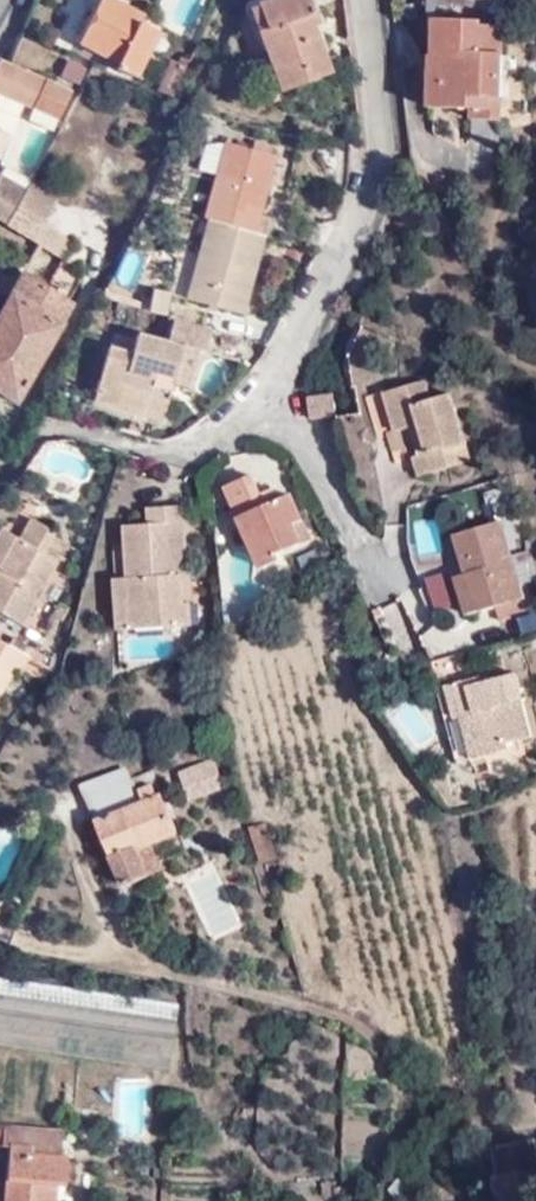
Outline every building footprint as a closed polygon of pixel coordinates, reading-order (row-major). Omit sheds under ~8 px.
[(136,0),(90,0),(77,28),(136,59),(158,21),(144,12),(147,6),(136,0)] [(269,23),(260,27),(276,83),(326,67),(313,20),(319,16),(314,0),(261,0),(269,23)] [(449,47),(445,96),(473,99),(472,113),(505,116),(513,20),(492,18),(492,12),(442,6),(437,44),(449,47)] [(0,57),(0,82),(1,83),(0,85),(0,105),(13,111),(27,85),(69,105),(86,75),(10,38),(5,48),(0,57)] [(430,94),(445,96),(449,47),(437,44),(430,94)] [(217,167),(226,135),(208,138),(200,162),(217,167)] [(217,167),(205,207),(210,210),(253,223),(274,151),(226,135),(217,167)] [(0,167),(0,201),(36,224),(65,177),(37,159),(29,170),(6,156),(0,167)] [(241,305),(264,226),(253,223),(210,210),(187,289),(241,305)] [(126,252),(114,281),(130,288),(142,258),(126,252)] [(26,262),(0,308),(0,377),(20,389),(73,287),(26,262)] [(167,304),(158,332),(193,343),(197,345),(206,316),(167,304)] [(120,383),(163,395),(167,377),(187,381),(193,343),(158,332),(156,338),(133,331),(129,348),(105,343),(90,398),(117,404),(120,383)] [(470,439),(454,389),(431,397),(425,380),(385,392),(398,431),(420,423),(430,453),(419,456),(426,477),(477,461),(470,439)] [(159,414),(163,395),(120,383),(117,404),(159,414)] [(316,406),(337,405),(335,384),(314,386),(316,406)] [(96,465),(49,434),(22,474),(69,506),(96,465)] [(220,474),(261,555),(282,544),(279,538),(301,527),(294,512),(305,506),(289,476),(275,483),(269,472),(258,479),(248,459),(220,474)] [(123,565),(122,615),(178,615),(180,494),(145,494),(145,514),(125,515),(123,565)] [(20,632),(65,546),(74,530),(62,523),(63,521),(35,507),(24,527),(4,517),(0,525),(0,553),(6,556),(0,568),(0,620),(20,632)] [(465,571),(474,606),(495,600),(522,592),(525,592),(501,514),(451,528),(465,571)] [(438,515),(406,523),(419,571),(451,563),(438,515)] [(326,525),(299,541),(306,555),(334,539),(326,525)] [(107,615),(122,615),(123,565),(108,565),(107,615)] [(460,611),(474,606),(465,571),(451,576),(460,611)] [(522,592),(495,600),(499,614),(526,606),(522,592)] [(519,617),(522,633),(535,631),(535,614),(519,617)] [(38,644),(20,632),(0,620),(0,687),(18,657),(29,661),(38,644)] [(466,673),(450,677),(460,717),(471,717),(477,742),(535,728),(520,668),(469,681),(466,673)] [(413,705),(391,721),(412,751),(435,735),(413,705)] [(217,746),(185,758),(193,785),(227,774),(217,746)] [(154,752),(135,761),(146,789),(103,807),(129,874),(154,863),(142,835),(181,818),(154,752)] [(146,789),(135,761),(91,781),(103,807),(146,789)] [(176,1004),(0,978),(0,1045),(168,1068),(176,1004)] [(157,1089),(116,1088),(112,1200),(153,1200),(157,1089)] [(65,1178),(69,1178),(70,1150),(63,1149),(65,1122),(6,1117),(5,1126),(0,1126),(0,1145),(5,1145),(1,1200),(63,1200),(65,1178)] [(491,1166),(496,1200),(534,1200),(523,1159),(491,1166)]
